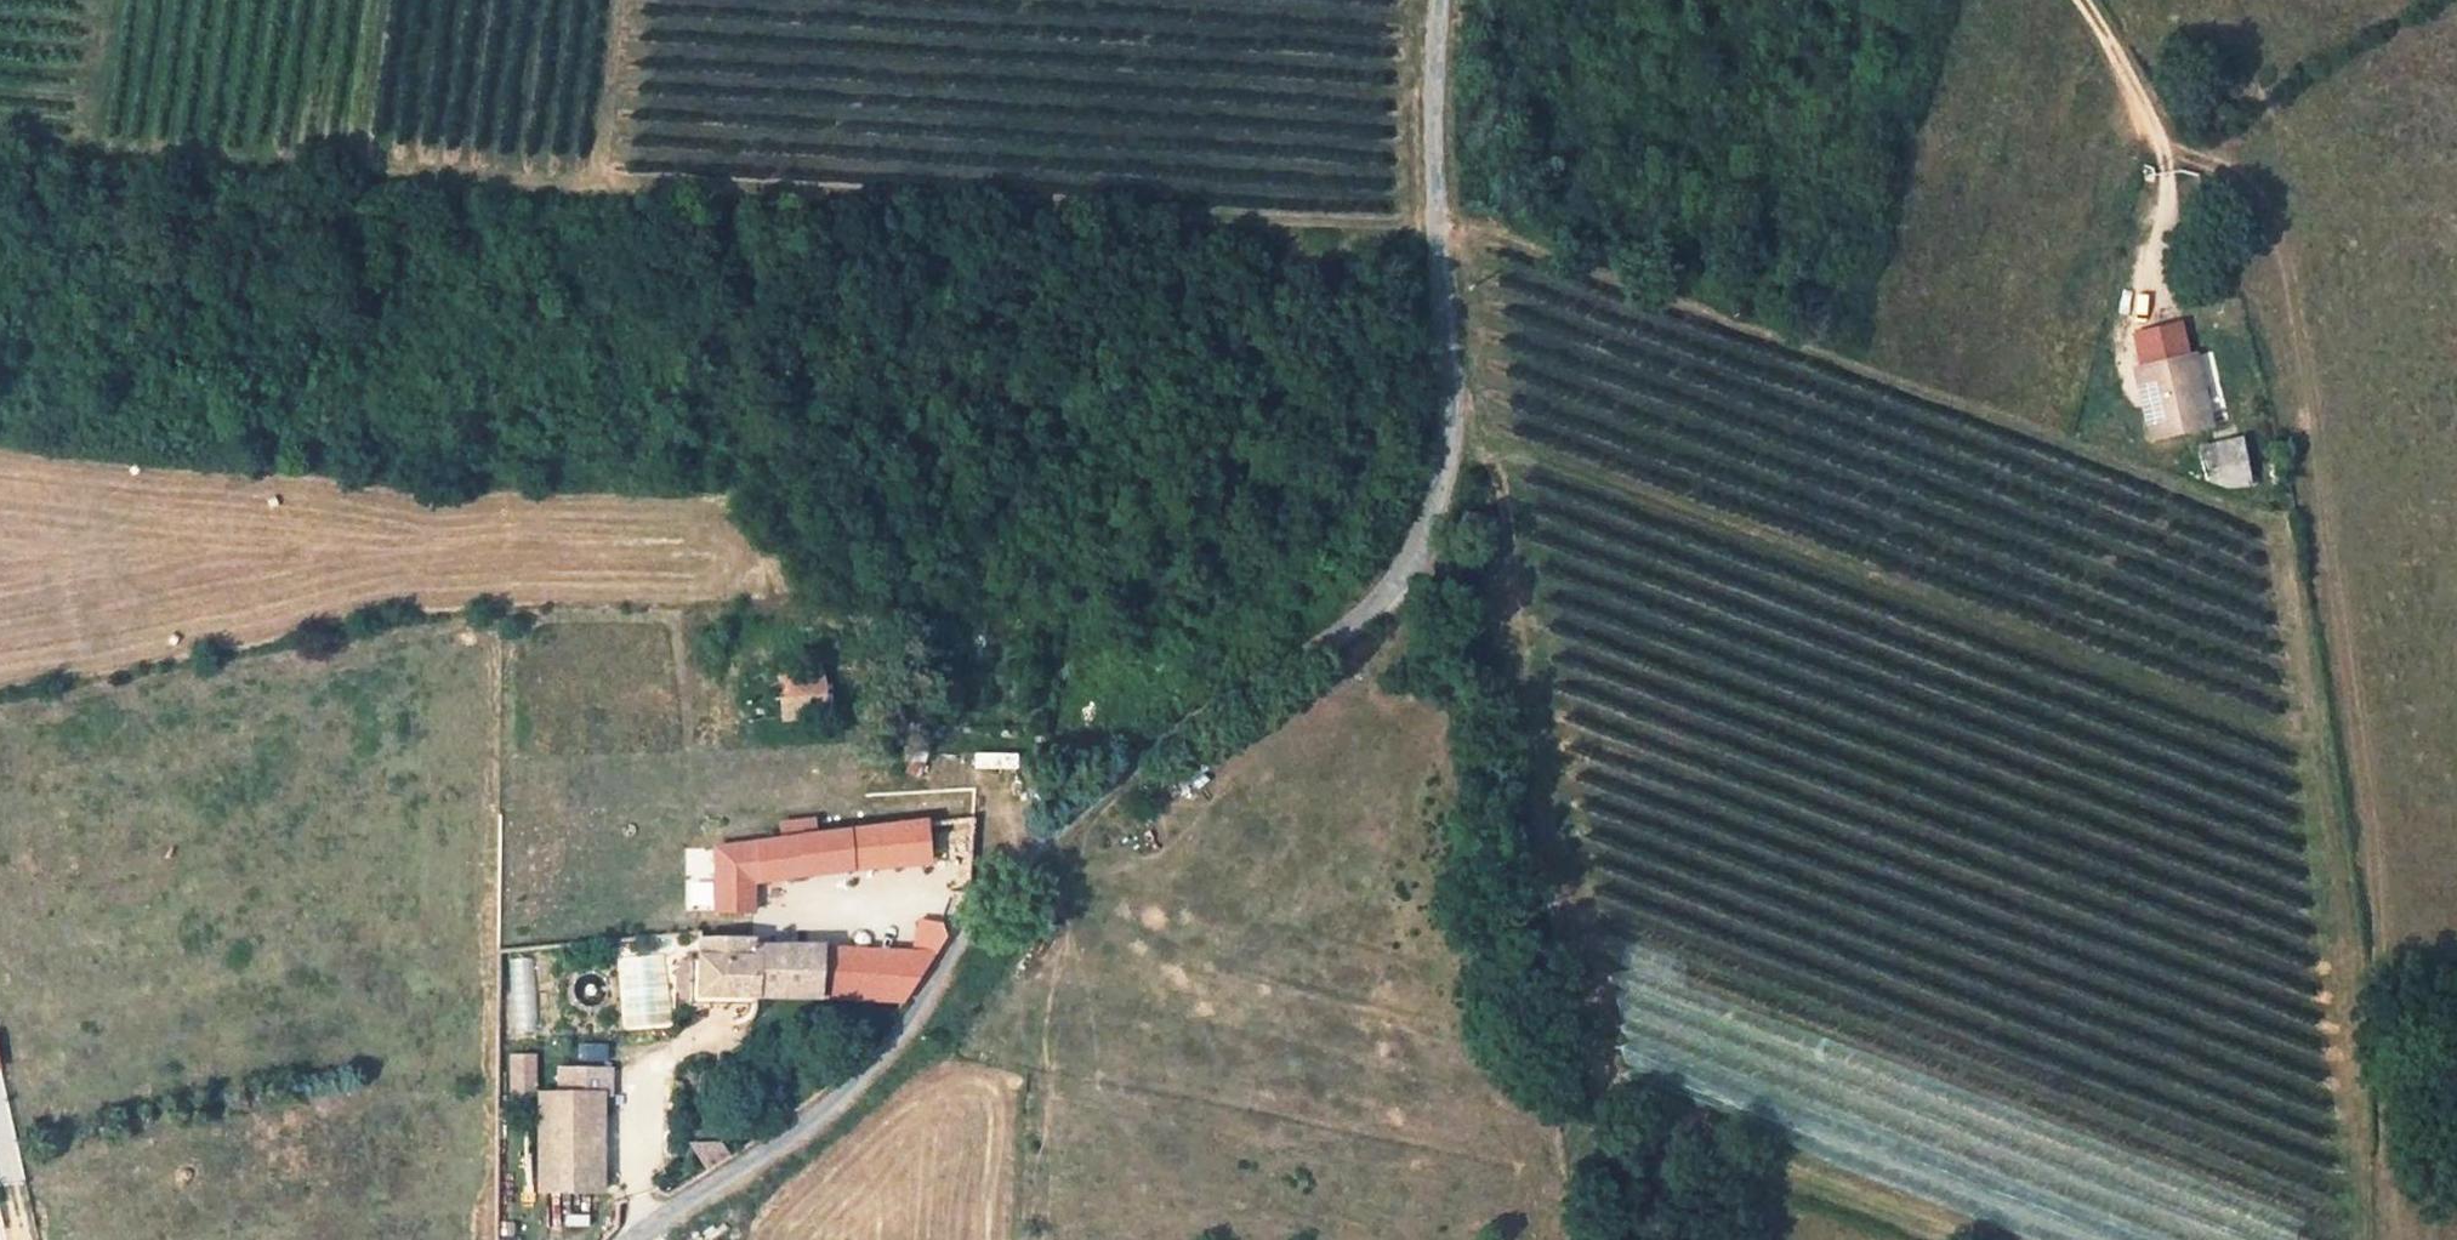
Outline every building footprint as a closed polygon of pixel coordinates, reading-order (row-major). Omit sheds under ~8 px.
[(2224,396),(2171,410),(2191,472),(2243,458),(2224,396)] [(2240,516),(2265,526),(2281,517),(2268,477),(2229,485),(2240,516)] [(832,729),(832,691),(754,698),(758,737),(832,729)] [(826,978),(823,1026),(901,1034),(904,1030),(935,984),(952,956),(945,945),(921,945),(917,971),(874,969),(874,945),(761,936),(765,894),(920,881),(923,911),(959,910),(977,909),(978,888),(980,834),(718,863),(710,942),(709,958),(759,961),(759,972),(766,973),(826,978)] [(706,1014),(762,1019),(766,973),(759,972),(759,961),(709,958),(707,983),(706,1014)] [(823,1026),(826,978),(766,973),(762,1019),(773,1020),(823,1026)] [(706,1014),(707,983),(689,981),(688,1012),(706,1014)] [(8,1048),(0,1049),(0,1071),(9,1070),(8,1048)] [(542,1073),(520,1073),(518,1116),(540,1115),(542,1073)] [(606,1212),(609,1117),(553,1117),(551,1211),(606,1212)]
